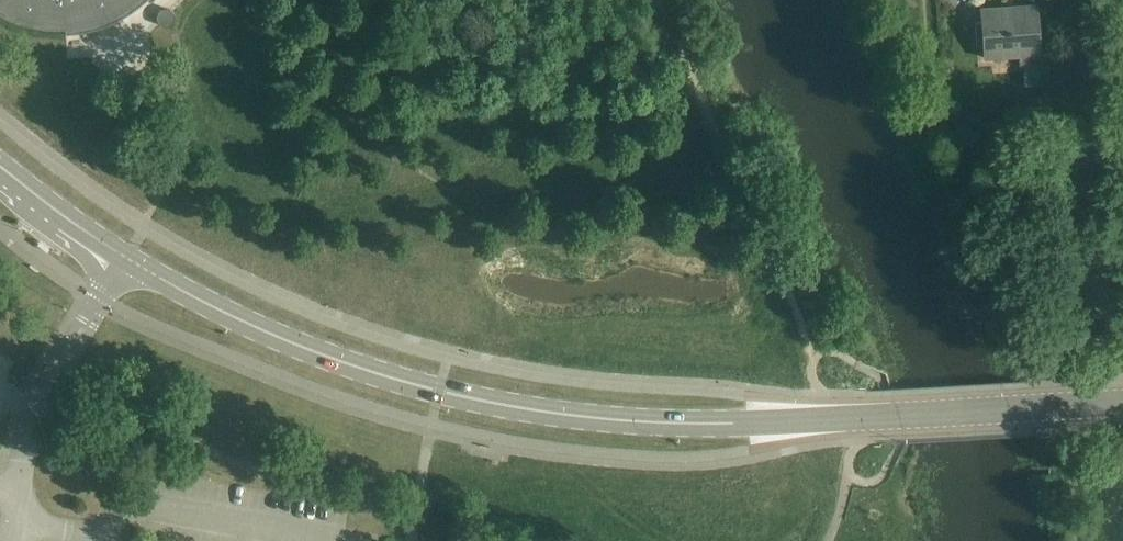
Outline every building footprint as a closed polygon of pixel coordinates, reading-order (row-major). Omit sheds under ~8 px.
[(14,21),(31,26),(48,29),(65,30),(65,34),(85,32),(104,26),(102,21),(114,15),(117,21),(133,11),(146,0),(0,0),(0,14),(14,21)] [(1040,64),(1036,4),(982,8),(983,22),(975,22),(977,44),(985,44),(986,58),(1018,56),(1018,65),(1040,64)] [(175,18),(175,16),(173,11),(168,9),(162,10),(158,14),(157,19),(159,24),(163,27),(168,27),(173,24),(175,20),(175,18)]
